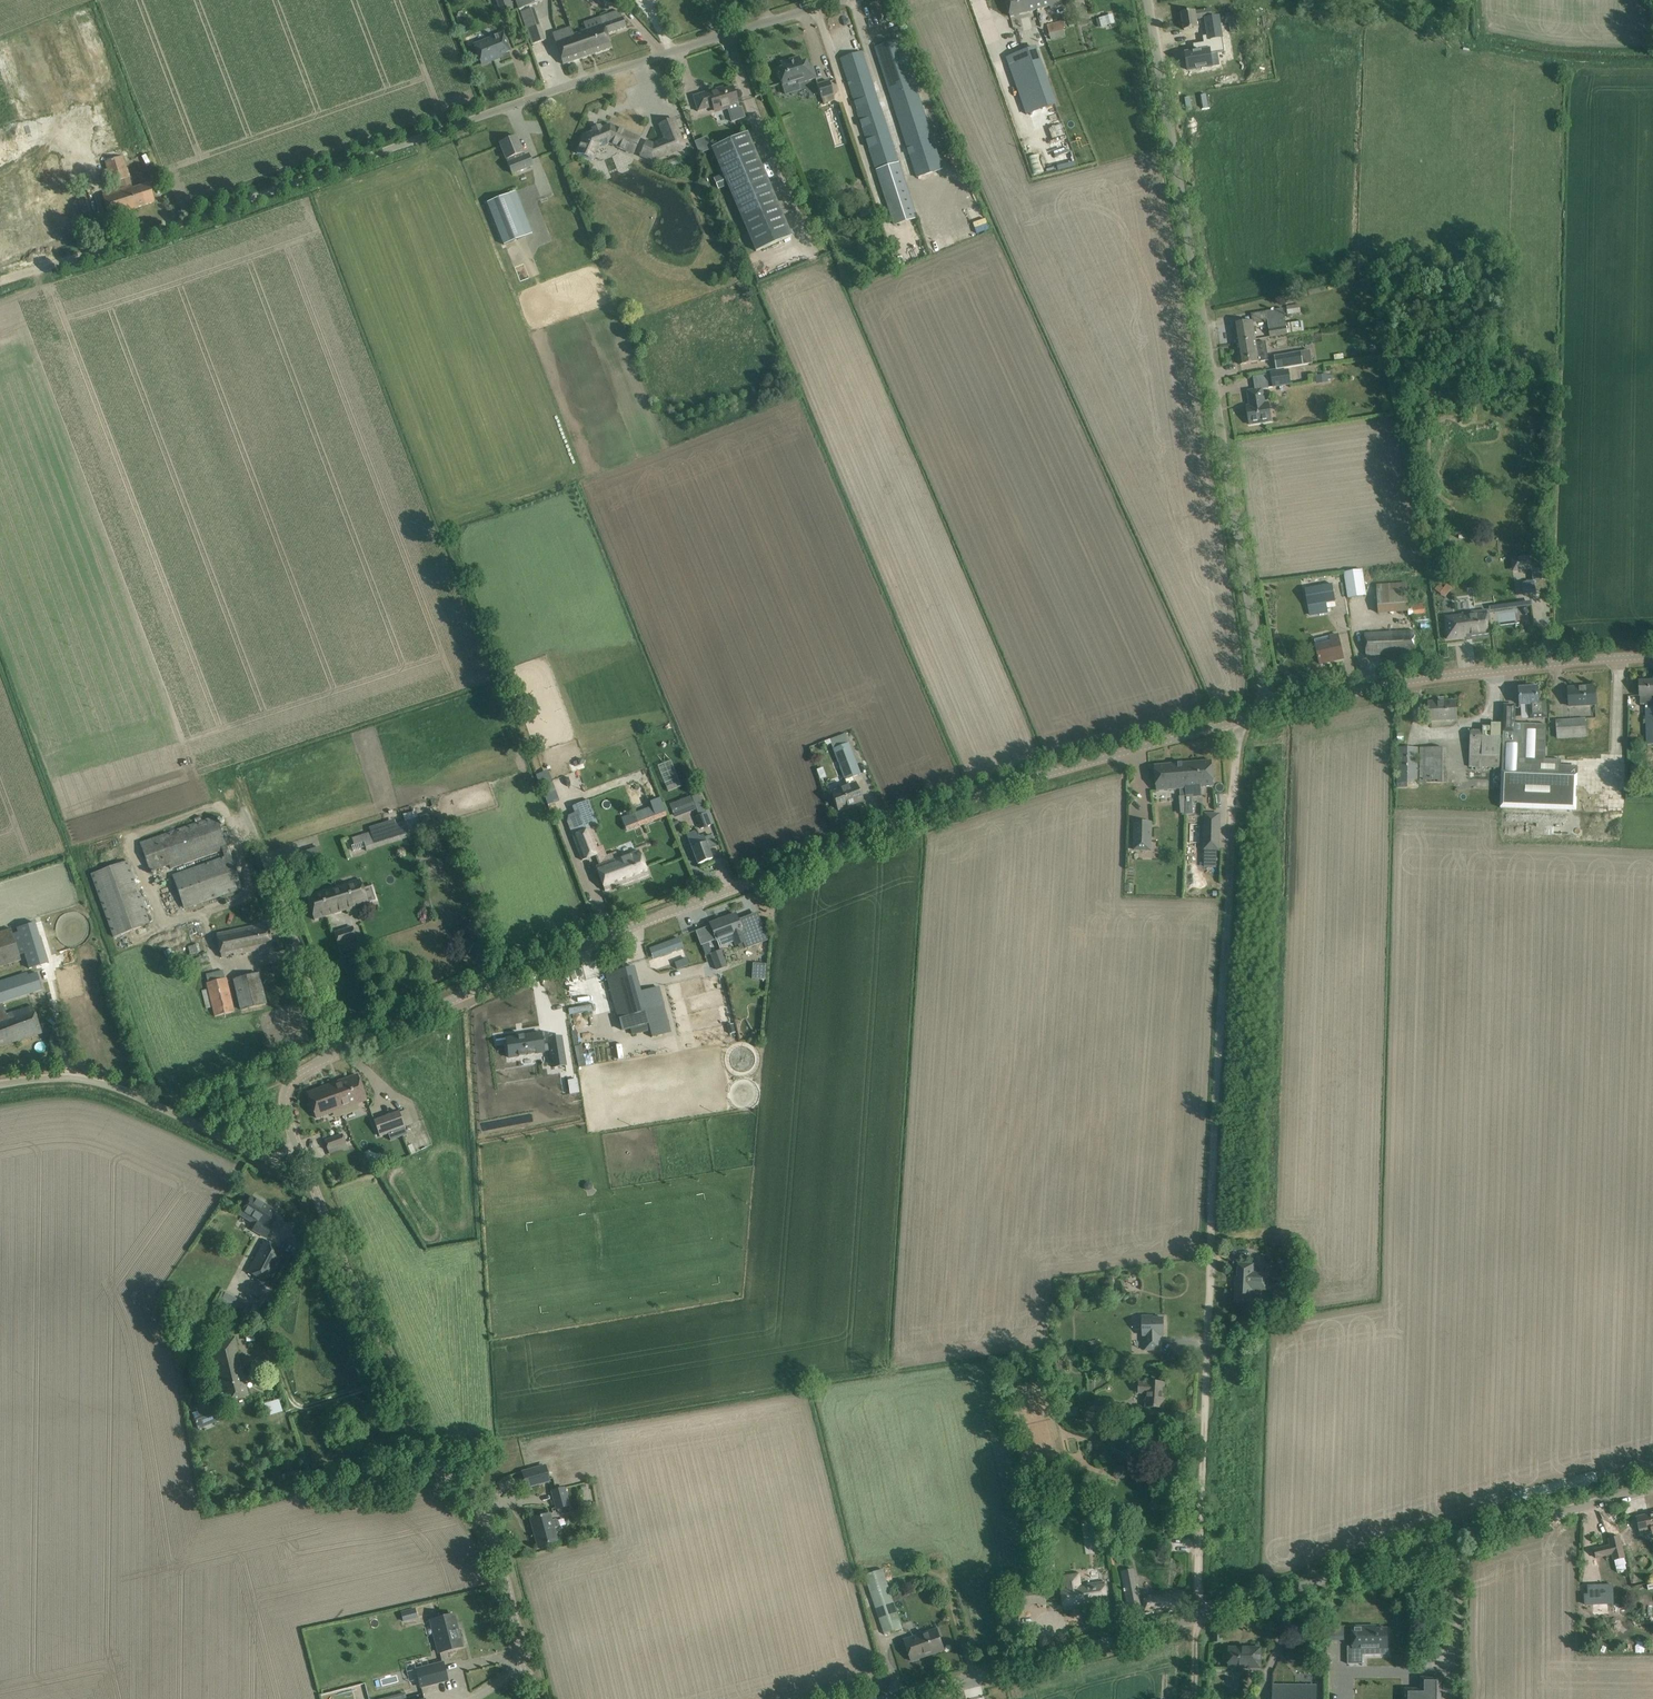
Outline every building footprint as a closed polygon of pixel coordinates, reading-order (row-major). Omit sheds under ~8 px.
[(500,13),(514,9),(510,0),(496,0),(500,13)] [(520,8),(543,0),(517,0),(520,8)] [(1034,0),(1006,0),(1010,17),(1036,10),(1034,0)] [(1036,10),(1050,6),(1050,8),(1063,5),(1061,0),(1034,0),(1036,10)] [(533,7),(521,11),(532,44),(544,39),(533,7)] [(610,20),(603,23),(607,34),(626,27),(622,18),(629,15),(626,9),(616,12),(608,15),(610,20)] [(1211,9),(1192,11),(1181,13),(1184,30),(1197,28),(1196,19),(1212,17),(1211,9)] [(1220,36),(1240,36),(1240,13),(1219,13),(1220,36)] [(1105,16),(1099,18),(1101,27),(1115,23),(1113,16),(1106,18),(1105,16)] [(1065,29),(1063,21),(1047,25),(1049,33),(1065,29)] [(1194,52),(1185,53),(1187,64),(1209,60),(1206,45),(1217,43),(1214,21),(1203,23),(1205,38),(1201,39),(1202,46),(1193,47),(1194,52)] [(602,23),(602,24),(573,34),(581,58),(611,48),(606,34),(607,34),(603,23),(602,23)] [(570,27),(552,34),(559,54),(563,65),(581,58),(573,34),(570,27)] [(503,33),(474,44),(482,65),(494,60),(493,57),(510,51),(503,33)] [(899,39),(873,47),(917,180),(942,172),(899,39)] [(1036,48),(1006,58),(1027,115),(1056,105),(1036,48)] [(862,54),(841,61),(858,114),(879,107),(862,54)] [(782,68),(777,70),(782,86),(808,78),(809,80),(816,78),(812,65),(807,66),(806,61),(801,63),(799,57),(780,63),(782,68)] [(817,85),(821,98),(833,94),(829,81),(817,85)] [(715,114),(728,110),(732,122),(745,118),(742,107),(739,108),(732,87),(723,90),(722,87),(693,96),(698,112),(712,107),(715,114)] [(879,107),(858,114),(868,144),(889,137),(879,107)] [(652,144),(646,141),(640,156),(652,161),(685,148),(673,119),(659,125),(664,139),(652,144)] [(607,144),(633,155),(640,139),(609,125),(584,135),(576,153),(594,161),(600,148),(607,144)] [(718,190),(727,186),(755,251),(793,235),(748,131),(710,148),(722,173),(712,178),(718,190)] [(516,137),(500,143),(506,160),(508,163),(512,174),(533,165),(529,155),(524,157),(523,153),(516,137)] [(889,137),(868,144),(876,168),(897,161),(889,137)] [(102,195),(109,217),(154,202),(148,184),(132,189),(122,156),(105,162),(111,181),(118,179),(121,189),(102,195)] [(896,162),(876,168),(894,223),(914,216),(896,162)] [(968,178),(957,183),(965,202),(976,197),(968,178)] [(509,195),(488,203),(503,244),(524,236),(509,195)] [(1299,301),(1297,295),(1286,298),(1286,304),(1299,301)] [(1300,312),(1299,304),(1287,306),(1288,314),(1300,312)] [(1284,308),(1266,311),(1271,336),(1305,331),(1303,320),(1287,323),(1284,308)] [(1234,324),(1237,343),(1256,340),(1255,333),(1257,332),(1256,327),(1254,327),(1253,321),(1234,324)] [(1384,322),(1377,323),(1378,331),(1385,329),(1384,322)] [(1256,340),(1237,343),(1240,364),(1251,363),(1269,360),(1266,341),(1256,343),(1256,340)] [(1276,356),(1274,356),(1276,369),(1312,363),(1303,364),(1301,351),(1299,352),(1300,352),(1292,354),(1292,353),(1292,354),(1284,355),(1284,354),(1283,354),(1283,355),(1276,356)] [(1291,384),(1288,370),(1271,373),(1273,387),(1291,384)] [(1269,403),(1265,403),(1262,389),(1248,391),(1250,406),(1247,406),(1250,425),(1272,421),(1269,403)] [(1527,556),(1518,558),(1519,570),(1531,568),(1533,581),(1543,579),(1540,559),(1539,554),(1536,555),(1530,556),(1527,556)] [(1350,597),(1369,594),(1364,568),(1345,571),(1350,597)] [(1440,583),(1437,592),(1449,595),(1451,587),(1440,583)] [(1332,584),(1305,588),(1308,606),(1319,604),(1321,614),(1328,613),(1326,603),(1335,601),(1332,584)] [(1424,603),(1408,603),(1409,612),(1409,613),(1425,612),(1424,603)] [(1487,612),(1445,618),(1447,639),(1489,633),(1487,612)] [(1527,615),(1494,619),(1496,633),(1529,628),(1527,615)] [(1414,631),(1365,634),(1366,655),(1416,653),(1414,631)] [(1338,635),(1314,640),(1320,664),(1344,659),(1338,635)] [(1646,744),(1652,744),(1652,706),(1652,695),(1652,681),(1639,682),(1640,696),(1640,704),(1646,704),(1646,706),(1645,706),(1646,744)] [(1594,687),(1568,688),(1569,706),(1595,704),(1594,687)] [(1529,704),(1530,718),(1546,717),(1545,702),(1538,703),(1537,688),(1519,689),(1520,705),(1529,704)] [(1429,703),(1430,721),(1457,719),(1456,701),(1429,703)] [(1515,719),(1504,718),(1500,807),(1573,809),(1575,765),(1578,766),(1578,755),(1565,756),(1566,761),(1561,761),(1561,760),(1546,759),(1547,724),(1515,723),(1515,719)] [(1586,736),(1585,718),(1556,720),(1557,738),(1586,736)] [(1483,731),(1471,731),(1470,767),(1499,767),(1501,724),(1491,724),(1491,727),(1483,727),(1483,731)] [(855,783),(852,777),(860,774),(844,733),(829,739),(847,785),(831,792),(838,810),(862,801),(855,783)] [(1418,788),(1418,747),(1398,747),(1398,784),(1398,788),(1418,788)] [(1445,748),(1420,748),(1420,783),(1445,783),(1445,748)] [(1212,761),(1184,763),(1186,789),(1186,796),(1201,795),(1201,787),(1214,786),(1212,761)] [(1156,791),(1186,789),(1184,763),(1154,766),(1156,791)] [(690,797),(669,804),(674,818),(694,810),(696,809),(699,815),(696,815),(695,816),(700,828),(710,824),(700,798),(699,794),(692,797),(693,801),(692,801),(690,797)] [(652,807),(623,818),(628,831),(657,820),(667,816),(659,797),(650,801),(652,807)] [(362,834),(352,837),(354,845),(352,846),(354,851),(366,847),(410,834),(410,835),(435,828),(431,813),(405,821),(397,823),(389,826),(388,822),(371,827),(372,831),(362,834)] [(589,829),(592,828),(586,814),(567,822),(572,835),(573,835),(583,859),(598,853),(589,829)] [(1205,849),(1218,849),(1219,815),(1206,814),(1205,849)] [(241,888),(216,816),(141,842),(151,871),(222,845),(226,856),(174,875),(185,908),(241,888)] [(1152,851),(1152,822),(1144,821),(1134,821),(1133,851),(1143,851),(1152,851)] [(697,830),(686,834),(698,864),(712,858),(703,836),(699,837),(697,830)] [(439,842),(431,845),(434,854),(442,851),(439,842)] [(599,865),(596,866),(605,891),(648,875),(639,851),(618,858),(599,865)] [(91,874),(114,938),(151,923),(128,861),(91,874)] [(307,896),(315,920),(346,910),(347,912),(368,905),(360,879),(307,896)] [(735,915),(710,924),(714,934),(716,939),(719,946),(733,940),(735,945),(743,942),(745,948),(767,940),(758,917),(750,920),(749,915),(737,919),(735,915)] [(217,934),(222,958),(272,947),(267,923),(217,934)] [(21,928),(31,967),(47,962),(37,924),(21,928)] [(12,927),(0,931),(0,966),(22,959),(12,927)] [(17,929),(22,957),(26,956),(21,928),(17,929)] [(350,941),(346,929),(334,932),(338,945),(350,941)] [(653,959),(682,948),(679,938),(650,949),(653,959)] [(198,944),(188,947),(190,955),(201,950),(198,944)] [(710,954),(716,970),(726,966),(719,950),(710,954)] [(680,961),(685,975),(708,968),(704,954),(680,961)] [(752,963),(751,979),(764,980),(766,964),(752,963)] [(634,967),(607,974),(610,985),(618,1017),(622,1031),(631,1028),(632,1035),(650,1030),(652,1037),(671,1031),(670,1026),(662,998),(658,987),(641,992),(634,967)] [(44,990),(38,971),(26,975),(25,972),(0,980),(0,1003),(44,990)] [(266,1004),(258,973),(234,979),(241,1010),(266,1004)] [(226,978),(207,983),(212,1005),(215,1015),(215,1016),(234,1011),(232,1001),(226,978)] [(0,1004),(0,1046),(42,1033),(33,1005),(5,1014),(2,1003),(0,1004)] [(518,1037),(506,1038),(509,1058),(544,1052),(550,1051),(551,1051),(553,1068),(565,1066),(566,1065),(561,1037),(560,1037),(548,1039),(549,1044),(543,1045),(541,1033),(524,1036),(524,1035),(523,1035),(523,1036),(519,1036),(518,1036),(518,1037)] [(357,1075),(332,1084),(341,1109),(366,1100),(357,1075)] [(341,1109),(332,1084),(307,1093),(316,1118),(341,1109)] [(334,1112),(336,1117),(361,1108),(359,1103),(334,1112)] [(408,1109),(399,1112),(405,1128),(414,1125),(408,1109)] [(374,1121),(380,1137),(405,1128),(399,1112),(399,1111),(374,1121)] [(325,1141),(328,1149),(346,1143),(343,1134),(325,1141)] [(593,1187),(592,1184),(589,1182),(586,1183),(584,1185),(585,1189),(587,1191),(591,1190),(593,1187)] [(243,1211),(240,1215),(256,1224),(256,1223),(262,1227),(258,1233),(266,1238),(272,1229),(279,1217),(274,1214),(275,1211),(251,1197),(246,1206),(243,1211)] [(264,1241),(247,1273),(268,1284),(284,1252),(264,1241)] [(1236,1284),(1235,1301),(1252,1302),(1252,1286),(1265,1287),(1266,1274),(1253,1273),(1253,1264),(1239,1264),(1238,1284),(1236,1284)] [(226,1293),(223,1298),(234,1305),(237,1299),(226,1293)] [(1153,1316),(1142,1317),(1143,1336),(1144,1336),(1145,1350),(1148,1350),(1162,1350),(1161,1328),(1163,1328),(1163,1329),(1164,1329),(1164,1318),(1153,1318),(1153,1316)] [(210,1407),(192,1414),(199,1430),(221,1420),(216,1404),(218,1403),(221,1398),(223,1397),(224,1402),(238,1398),(249,1396),(236,1345),(237,1345),(235,1339),(224,1341),(210,1345),(222,1394),(211,1397),(208,1403),(210,1407)] [(1147,1394),(1146,1407),(1163,1408),(1165,1383),(1148,1382),(1148,1384),(1140,1383),(1139,1394),(1147,1394)] [(1112,1419),(1132,1420),(1133,1410),(1113,1409),(1112,1419)] [(545,1466),(523,1472),(527,1487),(549,1480),(545,1466)] [(570,1513),(563,1488),(551,1492),(556,1509),(557,1509),(558,1511),(564,1514),(570,1513)] [(1640,1533),(1651,1531),(1652,1536),(1652,1513),(1636,1517),(1640,1533)] [(556,1519),(550,1521),(548,1514),(531,1519),(538,1546),(556,1541),(552,1529),(558,1527),(558,1525),(557,1520),(556,1519)] [(1595,1549),(1597,1559),(1612,1555),(1614,1562),(1626,1559),(1620,1536),(1609,1539),(1610,1545),(1595,1549)] [(883,1569),(865,1575),(885,1635),(903,1628),(883,1569)] [(1132,1569),(1121,1572),(1128,1608),(1141,1605),(1145,1605),(1144,1598),(1138,1599),(1132,1569)] [(1088,1605),(1088,1607),(1108,1605),(1105,1582),(1083,1586),(1081,1573),(1062,1575),(1064,1590),(1062,1590),(1064,1608),(1088,1605)] [(1019,1588),(1022,1609),(1031,1608),(1030,1604),(1038,1603),(1038,1605),(1048,1603),(1045,1585),(1019,1588)] [(1589,1595),(1585,1595),(1585,1605),(1613,1603),(1613,1585),(1588,1586),(1589,1595)] [(1182,1590),(1144,1595),(1144,1598),(1145,1605),(1145,1612),(1173,1610),(1173,1611),(1184,1609),(1182,1590)] [(414,1608),(400,1611),(403,1621),(417,1617),(414,1608)] [(462,1646),(453,1614),(435,1619),(439,1635),(435,1636),(439,1652),(462,1646)] [(1370,1627),(1353,1627),(1353,1655),(1388,1655),(1388,1629),(1370,1629),(1370,1627)] [(904,1640),(911,1661),(945,1650),(937,1629),(904,1640)] [(1222,1631),(1214,1631),(1214,1642),(1222,1643),(1222,1631)] [(1228,1668),(1261,1668),(1261,1648),(1229,1647),(1228,1668)] [(416,1670),(420,1687),(447,1680),(443,1663),(416,1670)] [(1421,1678),(1421,1689),(1405,1689),(1405,1698),(1441,1698),(1441,1678),(1421,1678)] [(1316,1686),(1273,1685),(1273,1698),(1316,1698),(1316,1686)]
